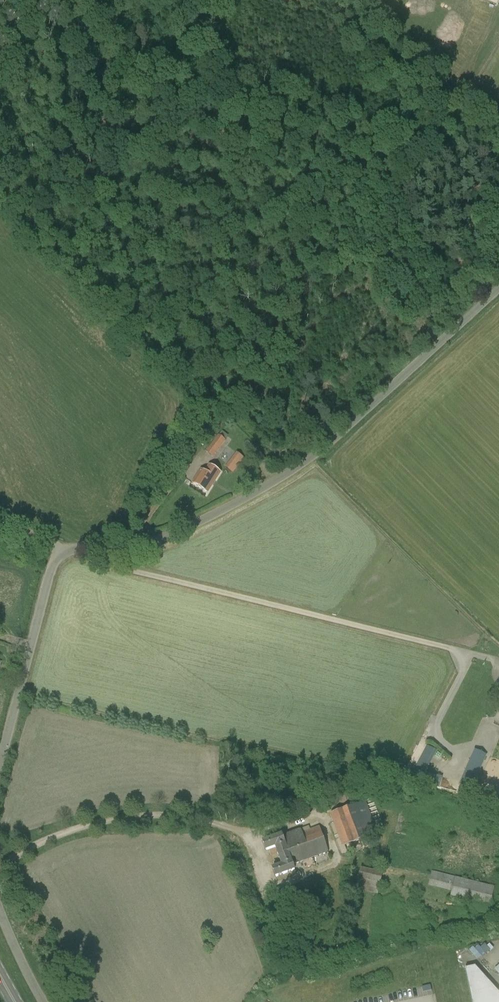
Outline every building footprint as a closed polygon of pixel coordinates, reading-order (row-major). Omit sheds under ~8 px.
[(201,448),(206,452),(205,453),(213,458),(225,440),(215,433),(209,441),(208,440),(201,448)] [(265,461),(256,445),(249,449),(258,465),(265,461)] [(235,452),(225,467),(233,472),(243,457),(235,452)] [(211,466),(206,473),(201,470),(193,483),(207,493),(216,479),(220,472),(211,466)] [(478,784),(474,783),(486,755),(474,750),(459,785),(475,792),(478,784)] [(342,847),(378,834),(366,801),(330,814),(342,847)] [(328,852),(318,827),(301,833),(300,830),(283,836),(282,834),(263,841),(266,851),(275,848),(281,865),(272,868),(276,877),(295,870),(293,865),(328,852)] [(383,873),(360,868),(355,889),(378,894),(383,873)] [(454,891),(452,898),(492,907),(497,888),(434,872),(431,885),(454,891)] [(475,966),(465,968),(472,1001),(498,1001),(498,993),(475,966)]
